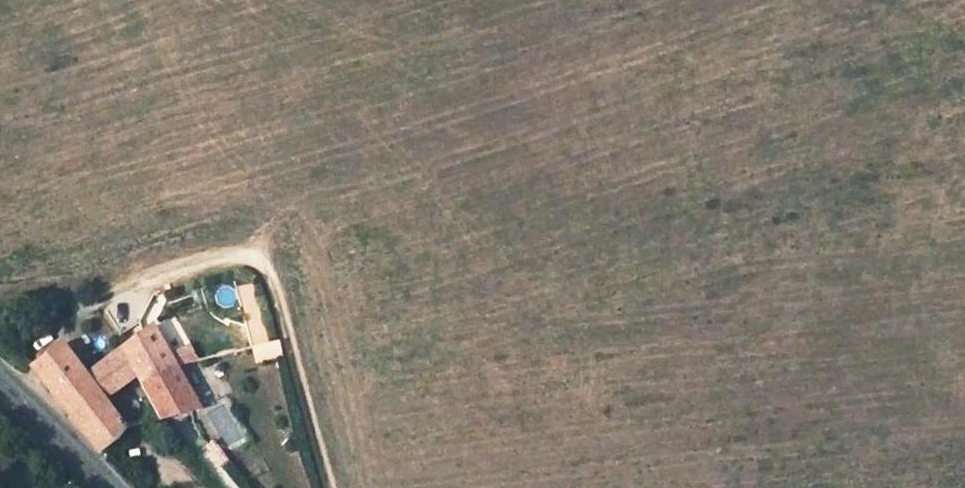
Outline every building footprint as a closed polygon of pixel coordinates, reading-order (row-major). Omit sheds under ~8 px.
[(101,448),(126,425),(105,398),(138,372),(158,407),(163,415),(193,407),(200,405),(154,325),(89,376),(63,342),(34,366),(73,414),(101,448)] [(176,349),(182,365),(197,359),(190,343),(176,349)] [(158,407),(141,413),(143,420),(163,415),(158,407)]
